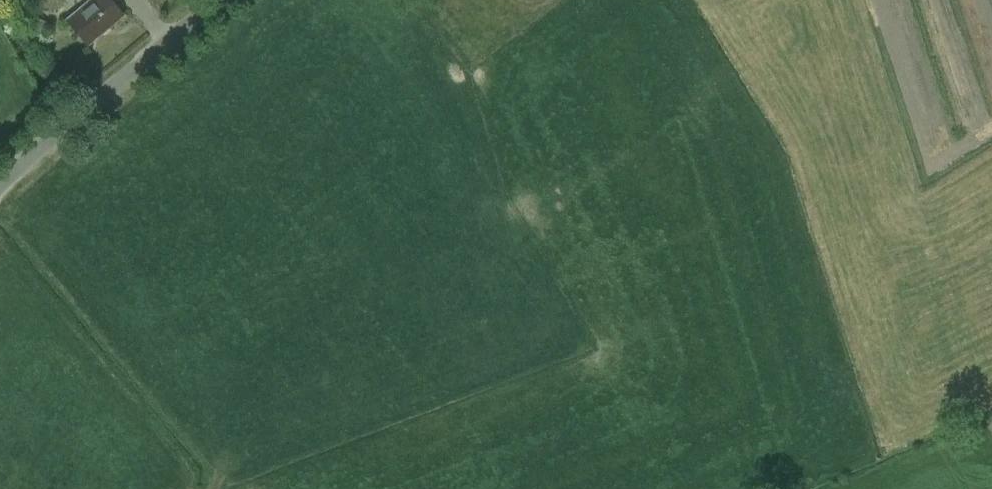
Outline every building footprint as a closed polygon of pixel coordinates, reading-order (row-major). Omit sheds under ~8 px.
[(66,20),(87,46),(122,16),(109,0),(90,0),(66,20)] [(39,38),(45,22),(31,17),(25,33),(39,38)]
